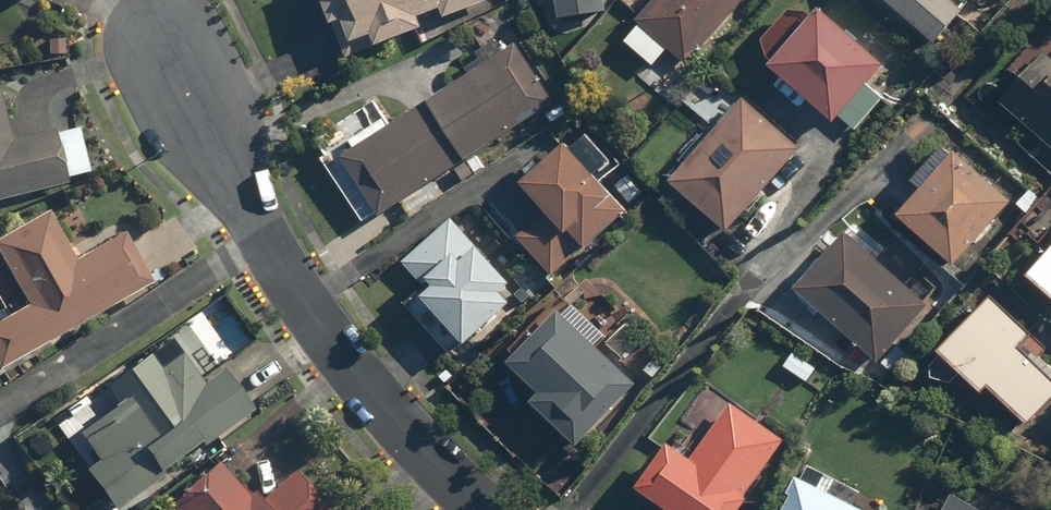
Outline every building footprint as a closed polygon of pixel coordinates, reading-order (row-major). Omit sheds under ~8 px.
[(328,48),(334,65),(415,35),(411,24),(433,16),(437,26),(494,4),(493,0),(310,0),(328,48)] [(553,24),(603,17),(600,0),(549,0),(553,24)] [(684,72),(745,0),(651,0),(630,25),(634,29),(619,47),(648,72),(663,54),(684,72)] [(928,49),(959,15),(942,0),(874,0),(928,49)] [(993,11),(1001,0),(978,0),(993,11)] [(827,130),(880,65),(853,43),(848,49),(810,19),(802,28),(782,12),(754,47),(769,60),(758,74),(827,130)] [(551,106),(512,46),(500,54),(493,42),(470,57),(478,69),(335,162),(374,222),(450,172),(459,186),(483,170),(474,156),(551,106)] [(1036,58),(994,110),(1050,156),(1050,70),(1036,58)] [(0,83),(0,199),(77,181),(76,175),(94,171),(83,123),(18,138),(14,118),(5,82),(0,83)] [(740,101),(664,186),(720,236),(796,151),(740,101)] [(538,218),(512,242),(548,281),(619,216),(557,150),(513,191),(538,218)] [(887,224),(908,243),(888,264),(909,283),(919,272),(943,294),(931,306),(941,315),(976,277),(958,260),(1004,210),(948,158),(943,163),(934,155),(903,189),(912,197),(887,224)] [(626,174),(610,187),(627,206),(643,193),(626,174)] [(56,207),(0,237),(35,302),(0,321),(0,346),(9,363),(159,282),(143,252),(131,229),(82,256),(56,207)] [(873,369),(924,310),(870,265),(884,248),(853,221),(789,296),(873,369)] [(492,299),(502,291),(475,258),(479,255),(451,222),(398,265),(423,295),(411,305),(454,356),(504,314),(492,299)] [(1050,313),(1050,249),(1019,284),(1050,313)] [(584,292),(574,281),(503,356),(509,361),(499,371),(530,401),(519,413),(567,458),(631,392),(590,353),(600,343),(566,310),(584,292)] [(1018,432),(1050,400),(1050,392),(1014,353),(1025,343),(986,303),(930,357),(968,397),(977,389),(1018,432)] [(622,327),(600,348),(617,366),(639,345),(622,327)] [(94,468),(120,508),(174,473),(168,464),(204,440),(207,446),(264,408),(234,362),(206,380),(189,353),(168,367),(158,353),(110,384),(123,405),(86,429),(106,460),(94,468)] [(815,369),(789,354),(780,371),(805,385),(815,369)] [(782,447),(727,408),(685,467),(659,448),(625,496),(644,509),(737,509),(782,447)] [(303,465),(268,497),(261,489),(256,493),(226,459),(179,501),(187,509),(340,509),(342,509),(303,465)] [(796,481),(780,509),(850,509),(796,481)] [(941,509),(968,509),(947,499),(941,509)]
